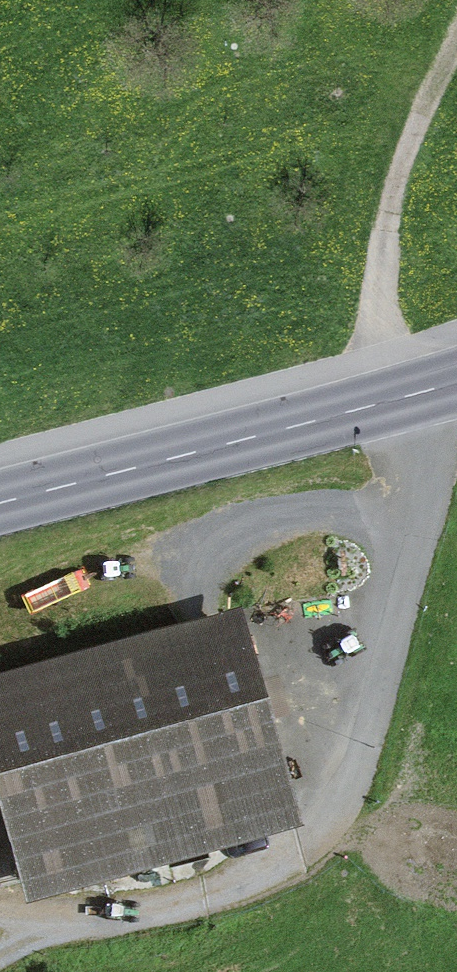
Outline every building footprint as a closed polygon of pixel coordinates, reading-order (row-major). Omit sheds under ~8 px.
[(0,690),(0,706),(39,861),(307,793),(264,624),(0,690)]
